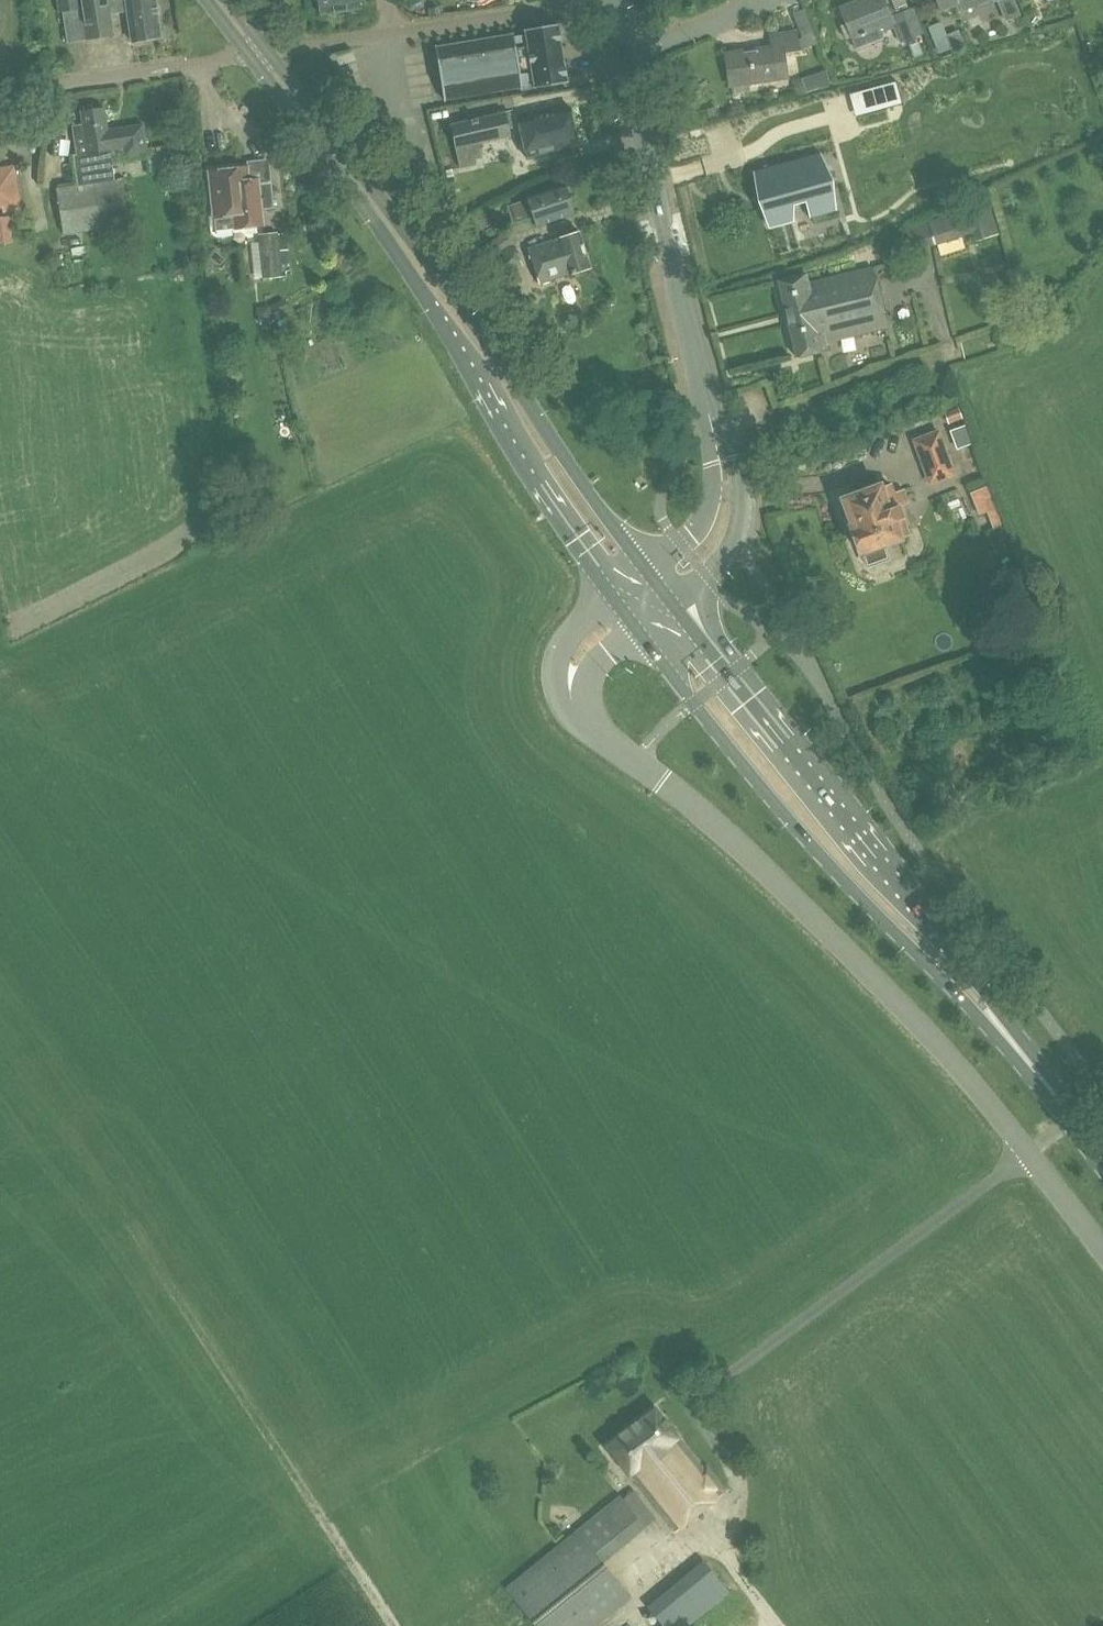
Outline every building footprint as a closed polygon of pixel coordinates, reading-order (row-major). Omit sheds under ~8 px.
[(68,43),(86,40),(114,36),(111,14),(127,11),(132,41),(161,37),(155,0),(58,0),(60,12),(63,12),(68,43)] [(322,14),(335,12),(361,8),(359,0),(319,0),(322,14)] [(856,49),(882,38),(879,30),(893,25),(901,43),(920,36),(909,11),(892,18),(884,0),(861,0),(839,9),(845,23),(842,25),(847,39),(851,37),(856,49)] [(940,11),(960,3),(963,11),(991,0),(936,0),(940,11)] [(430,16),(440,14),(438,6),(429,8),(430,16)] [(928,27),(939,53),(965,42),(959,29),(947,34),(942,21),(928,27)] [(567,80),(557,24),(525,30),(526,34),(514,36),(513,34),(435,47),(444,98),(522,85),(521,83),(533,80),(534,85),(567,80)] [(773,47),(727,54),(731,85),(787,77),(783,52),(799,50),(818,42),(814,32),(801,38),(797,39),(796,33),(771,37),(773,47)] [(870,62),(895,50),(889,38),(864,49),(870,62)] [(826,71),(814,75),(818,88),(830,84),(826,71)] [(883,109),(902,104),(896,80),(877,86),(883,109)] [(57,187),(64,235),(130,224),(123,178),(115,179),(113,158),(148,153),(143,124),(108,130),(104,107),(81,111),(83,124),(73,126),(77,155),(75,155),(78,184),(70,185),(57,187)] [(518,118),(522,137),(526,157),(579,145),(575,126),(570,107),(518,118)] [(508,129),(514,128),(510,112),(451,126),(456,149),(461,169),(478,165),(476,159),(483,158),(480,144),(510,137),(508,129)] [(812,155),(753,171),(754,173),(757,172),(761,188),(768,217),(778,215),(791,211),(789,203),(805,198),(810,216),(809,216),(810,218),(836,210),(836,209),(833,209),(822,170),(816,172),(812,157),(812,155)] [(535,157),(536,168),(556,167),(555,157),(535,157)] [(3,209),(4,213),(24,210),(22,196),(18,176),(16,165),(9,166),(0,168),(0,209),(3,209)] [(271,182),(258,184),(258,179),(246,180),(245,168),(248,168),(248,166),(210,170),(215,217),(216,231),(242,228),(262,226),(261,210),(274,208),(271,182)] [(535,216),(538,225),(573,213),(564,184),(528,196),(529,199),(508,206),(514,223),(535,216)] [(958,210),(928,220),(936,244),(973,232),(976,243),(1001,236),(989,202),(958,210)] [(302,217),(313,216),(312,208),(301,209),(302,217)] [(13,242),(12,236),(10,228),(0,230),(0,245),(13,242)] [(279,232),(259,234),(263,278),(283,277),(282,264),(290,263),(287,234),(279,235),(279,232)] [(529,250),(540,283),(568,273),(568,274),(591,267),(579,232),(557,239),(558,240),(529,250)] [(777,281),(796,358),(819,352),(819,349),(826,348),(825,343),(887,328),(873,268),(807,284),(805,274),(777,281)] [(269,308),(258,310),(259,323),(270,322),(269,308)] [(945,412),(949,423),(963,418),(959,407),(945,412)] [(965,427),(950,433),(957,451),(972,445),(965,427)] [(913,440),(929,486),(957,476),(941,430),(913,440)] [(862,552),(867,565),(888,558),(883,545),(899,539),(899,537),(909,533),(899,506),(907,503),(902,490),(894,493),(891,484),(881,488),(880,486),(844,499),(853,525),(851,526),(861,553),(862,552)] [(987,512),(993,528),(1003,525),(988,486),(970,493),(979,515),(987,512)] [(1096,765),(1086,770),(1090,777),(1100,772),(1096,765)] [(1086,770),(1078,774),(1084,785),(1091,781),(1090,777),(1086,770)] [(1090,777),(1091,781),(1093,785),(1102,780),(1102,778),(1100,772),(1090,777)] [(1078,774),(1070,777),(1076,789),(1084,785),(1078,774)] [(1070,777),(1063,781),(1069,793),(1076,789),(1070,777)] [(1093,785),(1097,793),(1102,790),(1102,780),(1093,785)] [(1091,781),(1084,785),(1090,797),(1097,793),(1093,785),(1091,781)] [(1084,785),(1076,789),(1082,801),(1090,797),(1084,785)] [(1047,789),(1039,793),(1045,805),(1053,801),(1047,789)] [(1076,789),(1069,793),(1075,804),(1082,801),(1076,789)] [(1039,793),(1032,797),(1038,808),(1045,805),(1039,793)] [(1032,797),(1025,801),(1030,812),(1038,808),(1032,797)] [(1025,801),(1017,805),(1023,816),(1030,812),(1025,801)] [(1053,801),(1045,805),(1051,816),(1059,812),(1053,801)] [(1045,805),(1038,808),(1044,820),(1051,816),(1045,805)] [(1038,808),(1030,812),(1036,824),(1044,820),(1038,808)] [(1030,812),(1023,816),(1029,828),(1036,824),(1030,812)] [(1012,827),(1000,833),(1004,841),(1016,835),(1012,827)] [(607,1446),(674,1530),(725,1490),(706,1466),(703,1468),(655,1408),(607,1446)] [(536,1625),(596,1625),(632,1596),(603,1561),(646,1526),(620,1494),(506,1587),(536,1625)] [(663,1625),(689,1625),(730,1592),(704,1559),(647,1606),(663,1625)]
